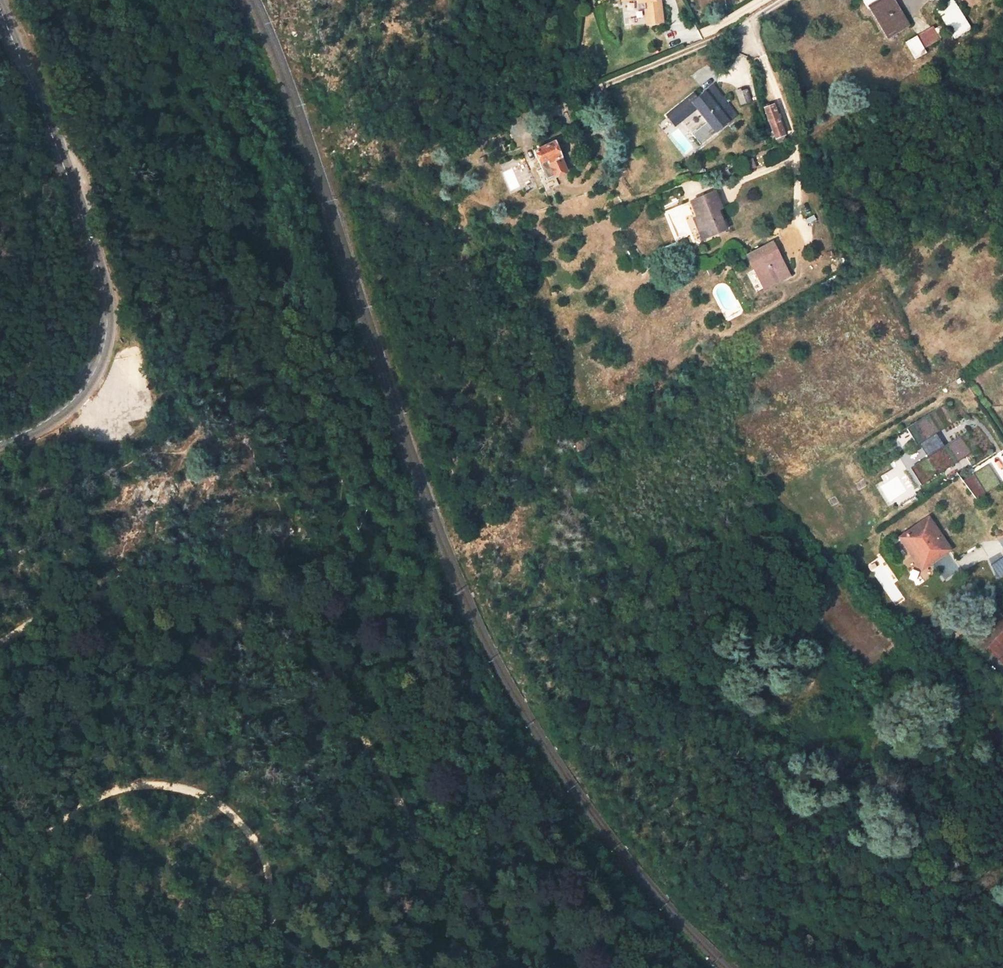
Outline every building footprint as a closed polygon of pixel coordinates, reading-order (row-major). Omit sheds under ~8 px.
[(621,2),(637,1),(637,4),(643,4),(644,11),(646,26),(663,24),(660,7),(655,2),(654,0),(621,0),(621,2)] [(880,0),(862,0),(866,8),(868,7),(880,0)] [(887,38),(907,25),(897,8),(891,12),(884,0),(880,0),(868,7),(887,38)] [(897,8),(892,0),(884,0),(891,12),(897,8)] [(935,10),(944,23),(950,33),(955,40),(971,29),(953,0),(951,0),(935,10)] [(944,23),(934,29),(940,39),(950,33),(944,23)] [(933,26),(917,37),(926,50),(941,40),(940,39),(934,29),(933,26)] [(926,50),(917,37),(905,43),(916,60),(928,53),(926,50)] [(708,96),(716,90),(712,85),(704,92),(708,96)] [(746,88),(737,91),(742,104),(750,102),(746,88)] [(736,116),(716,91),(716,90),(708,96),(704,92),(696,98),(693,94),(666,116),(674,126),(696,108),(707,121),(691,134),(700,145),(716,132),(713,128),(725,119),(728,123),(736,116)] [(773,104),(765,108),(775,139),(784,135),(773,104)] [(496,124),(490,127),(496,138),(502,135),(496,124)] [(516,125),(509,128),(515,141),(522,138),(516,125)] [(775,139),(778,146),(787,142),(784,135),(775,139)] [(565,172),(554,143),(533,152),(539,164),(547,160),(554,177),(565,172)] [(485,156),(477,159),(480,166),(487,163),(485,156)] [(718,199),(715,191),(708,195),(711,202),(718,199)] [(693,220),(701,239),(724,230),(716,210),(721,208),(718,199),(711,202),(708,195),(697,200),(699,203),(692,206),(697,218),(693,220)] [(757,268),(767,287),(778,282),(776,278),(787,272),(772,243),(748,256),(754,270),(757,268)] [(754,270),(763,290),(767,287),(757,268),(754,270)] [(778,282),(789,276),(787,272),(776,278),(778,282)] [(947,427),(936,410),(905,429),(916,446),(920,444),(928,457),(917,464),(928,481),(966,458),(955,440),(941,449),(933,436),(947,427)] [(975,500),(985,494),(973,474),(961,481),(975,500)] [(926,519),(897,539),(918,572),(947,552),(926,519)]
